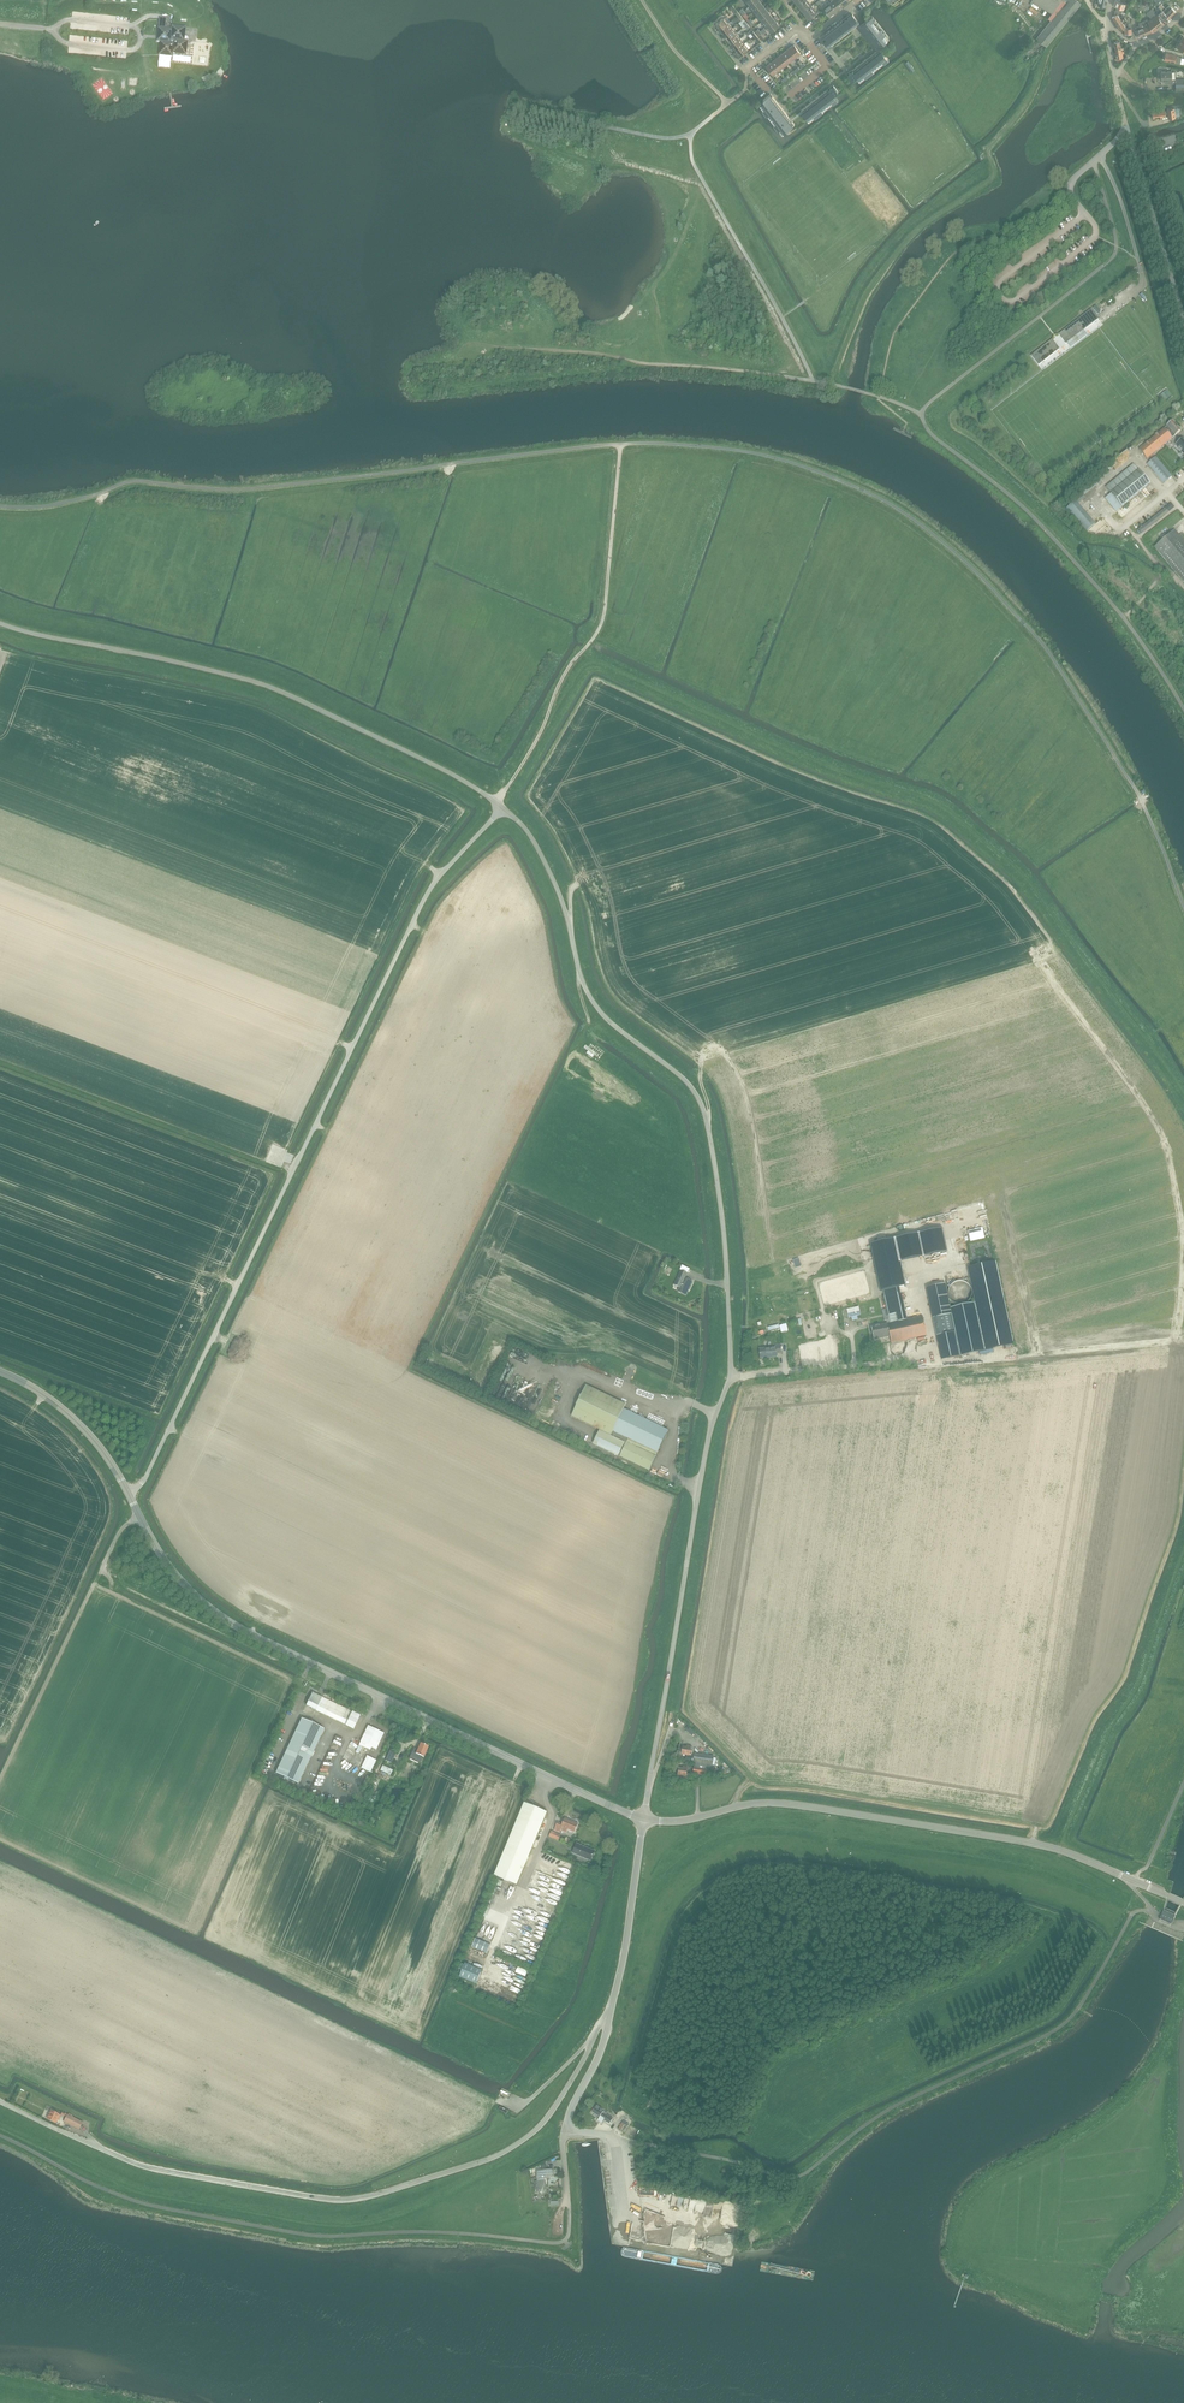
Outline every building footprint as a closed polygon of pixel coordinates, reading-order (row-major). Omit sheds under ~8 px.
[(750,5),(754,11),(763,4),(760,1),(762,0),(757,0),(750,5)] [(797,5),(803,12),(811,5),(807,0),(804,0),(797,5)] [(836,11),(843,5),(839,0),(832,0),(829,2),(836,11)] [(1060,0),(1031,0),(1052,13),(1060,0)] [(1114,5),(1117,6),(1116,8),(1121,10),(1122,8),(1123,9),(1126,3),(1118,0),(1116,0),(1114,5)] [(829,16),(836,11),(829,2),(822,8),(829,16)] [(763,4),(754,11),(758,16),(771,6),(769,4),(767,6),(766,5),(765,7),(763,4)] [(803,12),(808,19),(817,12),(811,5),(803,12)] [(771,6),(758,16),(762,21),(771,14),(768,11),(772,8),(771,6)] [(1165,12),(1170,17),(1176,11),(1171,7),(1168,11),(1167,10),(1165,12)] [(1152,31),(1152,32),(1156,30),(1164,24),(1157,15),(1153,8),(1147,12),(1151,19),(1147,22),(1146,20),(1139,23),(1140,25),(1136,27),(1137,30),(1136,31),(1138,37),(1140,36),(1152,31)] [(1125,12),(1122,11),(1116,9),(1114,14),(1115,15),(1112,17),(1116,23),(1121,20),(1129,15),(1125,12)] [(1157,15),(1164,24),(1170,17),(1165,12),(1163,10),(1157,15)] [(738,21),(741,20),(741,19),(741,20),(743,18),(739,13),(737,15),(737,16),(731,21),(732,23),(737,19),(738,21)] [(826,38),(824,40),(829,47),(832,45),(833,45),(841,38),(850,31),(850,30),(858,25),(860,23),(852,13),(843,21),(834,28),(824,35),(825,35),(826,38)] [(771,14),(762,21),(766,26),(776,18),(774,16),(773,17),(771,14)] [(1124,28),(1125,34),(1131,33),(1131,28),(1131,22),(1128,22),(1128,23),(1127,22),(1127,20),(1131,16),(1129,15),(1121,20),(1126,27),(1124,28)] [(859,27),(865,34),(870,41),(876,48),(878,47),(884,42),(886,41),(887,39),(884,35),(886,34),(883,31),(881,28),(879,29),(876,25),(873,21),(874,20),(872,16),(870,18),(869,19),(864,23),(861,25),(859,27)] [(715,24),(719,29),(728,22),(724,18),(715,24)] [(776,18),(766,26),(770,31),(779,24),(776,21),(778,20),(776,18)] [(1116,23),(1121,30),(1123,33),(1125,34),(1124,28),(1126,27),(1121,20),(1116,23)] [(728,22),(719,29),(723,34),(732,27),(728,22)] [(186,55),(188,41),(184,41),(186,28),(172,26),(172,30),(159,28),(158,37),(157,42),(161,42),(159,55),(173,57),(173,54),(186,55)] [(732,27),(723,34),(727,39),(736,33),(732,27)] [(736,33),(727,39),(731,45),(740,38),(736,33)] [(740,38),(731,45),(735,50),(744,43),(740,38)] [(744,43),(735,50),(740,55),(750,47),(746,41),(744,43)] [(1115,42),(1114,42),(1115,49),(1116,59),(1115,59),(1115,62),(1118,61),(1118,62),(1122,61),(1122,58),(1123,57),(1122,48),(1121,48),(1120,41),(1119,42),(1118,41),(1116,41),(1115,42)] [(788,49),(795,58),(800,53),(793,44),(788,49)] [(782,53),(789,62),(795,58),(788,49),(782,53)] [(848,74),(847,74),(852,80),(857,76),(857,77),(858,78),(858,79),(860,80),(865,76),(866,78),(870,74),(874,71),(873,70),(878,66),(883,62),(884,63),(889,60),(887,59),(886,57),(880,49),(879,49),(878,50),(877,50),(875,53),(870,56),(866,59),(865,60),(861,63),(857,66),(856,67),(853,70),(852,70),(848,74)] [(777,57),(784,66),(789,62),(782,53),(777,57)] [(1164,59),(1179,63),(1180,63),(1182,57),(1179,56),(1166,53),(1164,59)] [(771,62),(778,70),(784,66),(777,57),(771,62)] [(912,72),(915,70),(908,61),(905,64),(912,72)] [(773,75),(778,70),(771,62),(766,66),(773,75)] [(1172,79),(1172,71),(1161,72),(1161,80),(1167,80),(1167,84),(1175,83),(1176,87),(1183,87),(1183,79),(1172,79)] [(805,107),(801,110),(803,112),(808,119),(809,120),(814,116),(815,118),(819,114),(824,111),(822,109),(827,106),(832,102),(833,103),(838,100),(837,98),(835,97),(835,96),(834,95),(833,95),(838,91),(833,85),(829,89),(828,89),(825,92),(824,93),(819,96),(815,99),(814,100),(810,103),(807,106),(805,107)] [(760,104),(759,106),(764,113),(766,116),(768,114),(772,119),(775,123),(773,124),(775,127),(778,130),(779,129),(783,133),(785,132),(794,124),(792,121),(790,119),(789,117),(783,110),(777,102),(772,95),(771,94),(763,100),(764,101),(762,103),(760,104)] [(1152,110),(1153,118),(1168,116),(1169,118),(1176,117),(1174,107),(1167,108),(1167,110),(1162,110),(1162,109),(1152,110)] [(1099,319),(1092,309),(1059,335),(1066,344),(1099,319)] [(1031,356),(1039,365),(1059,349),(1052,340),(1031,356)] [(1168,391),(1160,397),(1164,402),(1172,396),(1168,391)] [(1164,428),(1142,447),(1139,450),(1147,459),(1172,438),(1181,431),(1173,421),(1167,426),(1165,429),(1164,428)] [(1147,464),(1163,484),(1172,477),(1156,457),(1147,464)] [(1134,464),(1106,487),(1122,508),(1151,484),(1134,464)] [(1150,485),(1133,499),(1135,502),(1153,488),(1150,485)] [(1084,533),(1095,524),(1076,501),(1065,510),(1084,533)] [(1165,508),(1137,531),(1140,534),(1168,511),(1174,507),(1171,503),(1165,508)] [(1154,548),(1183,583),(1183,536),(1182,534),(1179,536),(1175,531),(1172,533),(1154,548)] [(596,1056),(598,1054),(586,1045),(584,1047),(585,1048),(583,1050),(593,1058),(594,1055),(596,1056)] [(895,1239),(870,1244),(880,1291),(905,1286),(895,1239)] [(945,1283),(926,1287),(942,1360),(1014,1344),(1004,1297),(996,1261),(967,1268),(975,1303),(951,1309),(945,1283)] [(686,1295),(692,1282),(685,1279),(688,1274),(681,1270),(674,1285),(680,1287),(678,1291),(686,1295)] [(886,1320),(887,1324),(871,1327),(874,1340),(890,1337),(891,1343),(927,1335),(923,1316),(907,1320),(901,1292),(885,1296),(888,1308),(882,1310),(884,1321),(886,1320)] [(860,1307),(848,1309),(849,1317),(861,1315),(860,1307)] [(759,1349),(760,1359),(777,1357),(777,1353),(782,1353),(781,1345),(775,1345),(776,1347),(759,1349)] [(620,1456),(649,1470),(656,1456),(655,1455),(656,1452),(658,1453),(668,1431),(624,1409),(626,1405),(586,1386),(571,1416),(601,1431),(600,1432),(594,1444),(618,1455),(618,1454),(620,1455),(620,1456)] [(589,1434),(584,1444),(590,1447),(595,1437),(589,1434)] [(354,1729),(360,1716),(312,1693),(306,1706),(354,1729)] [(276,1774),(299,1784),(323,1729),(301,1719),(276,1774)] [(368,1726),(361,1742),(356,1751),(360,1753),(363,1746),(370,1750),(372,1747),(376,1749),(384,1733),(368,1726)] [(423,1757),(424,1757),(429,1747),(420,1743),(417,1750),(414,1748),(414,1747),(409,1759),(419,1763),(419,1764),(423,1757)] [(690,1756),(692,1746),(687,1745),(687,1747),(683,1747),(682,1754),(690,1756)] [(385,1760),(392,1763),(396,1753),(390,1750),(385,1760)] [(695,1753),(694,1762),(712,1765),(714,1756),(695,1753)] [(366,1770),(372,1758),(367,1756),(361,1768),(366,1770)] [(383,1765),(381,1770),(391,1775),(393,1770),(383,1765)] [(679,1768),(678,1776),(678,1780),(682,1780),(683,1776),(686,1777),(687,1771),(690,1772),(690,1768),(683,1767),(683,1769),(679,1768)] [(694,1767),(693,1773),(706,1775),(707,1769),(700,1768),(694,1767)] [(524,1803),(494,1876),(517,1885),(547,1813),(524,1803)] [(558,1822),(555,1830),(560,1832),(561,1830),(567,1832),(568,1829),(575,1832),(578,1824),(573,1822),(573,1823),(565,1819),(563,1824),(558,1822)] [(549,1837),(559,1841),(561,1835),(551,1831),(549,1837)] [(573,1853),(591,1860),(595,1851),(577,1844),(573,1853)] [(495,1884),(501,1887),(504,1881),(497,1878),(495,1884)] [(1175,1915),(1164,1910),(1160,1920),(1171,1924),(1175,1915)] [(493,1945),(477,1938),(473,1947),(489,1954),(493,1945)] [(480,1970),(463,1964),(458,1976),(475,1983),(480,1970)] [(593,2112),(610,2123),(613,2119),(607,2114),(607,2113),(596,2106),(593,2112)] [(61,2116),(52,2111),(48,2119),(55,2123),(57,2119),(58,2120),(61,2116)] [(83,2122),(71,2116),(72,2115),(69,2113),(68,2114),(65,2113),(64,2114),(62,2113),(61,2115),(66,2117),(64,2122),(79,2130),(83,2122)] [(623,2121),(618,2129),(624,2132),(629,2124),(623,2121)] [(545,2176),(547,2176),(547,2175),(554,2174),(553,2169),(537,2171),(538,2182),(535,2182),(536,2193),(540,2192),(541,2193),(542,2193),(542,2192),(547,2192),(546,2184),(547,2184),(546,2179),(545,2179),(545,2176)]
